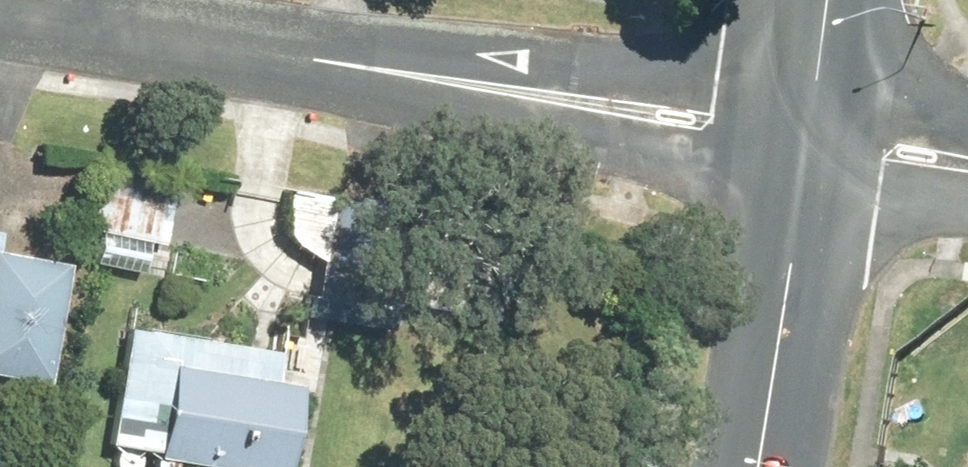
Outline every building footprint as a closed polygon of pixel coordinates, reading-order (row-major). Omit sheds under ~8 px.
[(147,241),(161,243),(172,187),(99,173),(88,229),(97,231),(91,263),(141,272),(147,241)] [(399,231),(327,217),(311,298),(384,312),(380,331),(427,340),(440,274),(392,265),(399,231)] [(66,263),(0,251),(0,393),(39,401),(66,263)] [(122,326),(102,445),(150,453),(150,457),(201,466),(283,466),(297,383),(271,379),(276,352),(122,326)]
